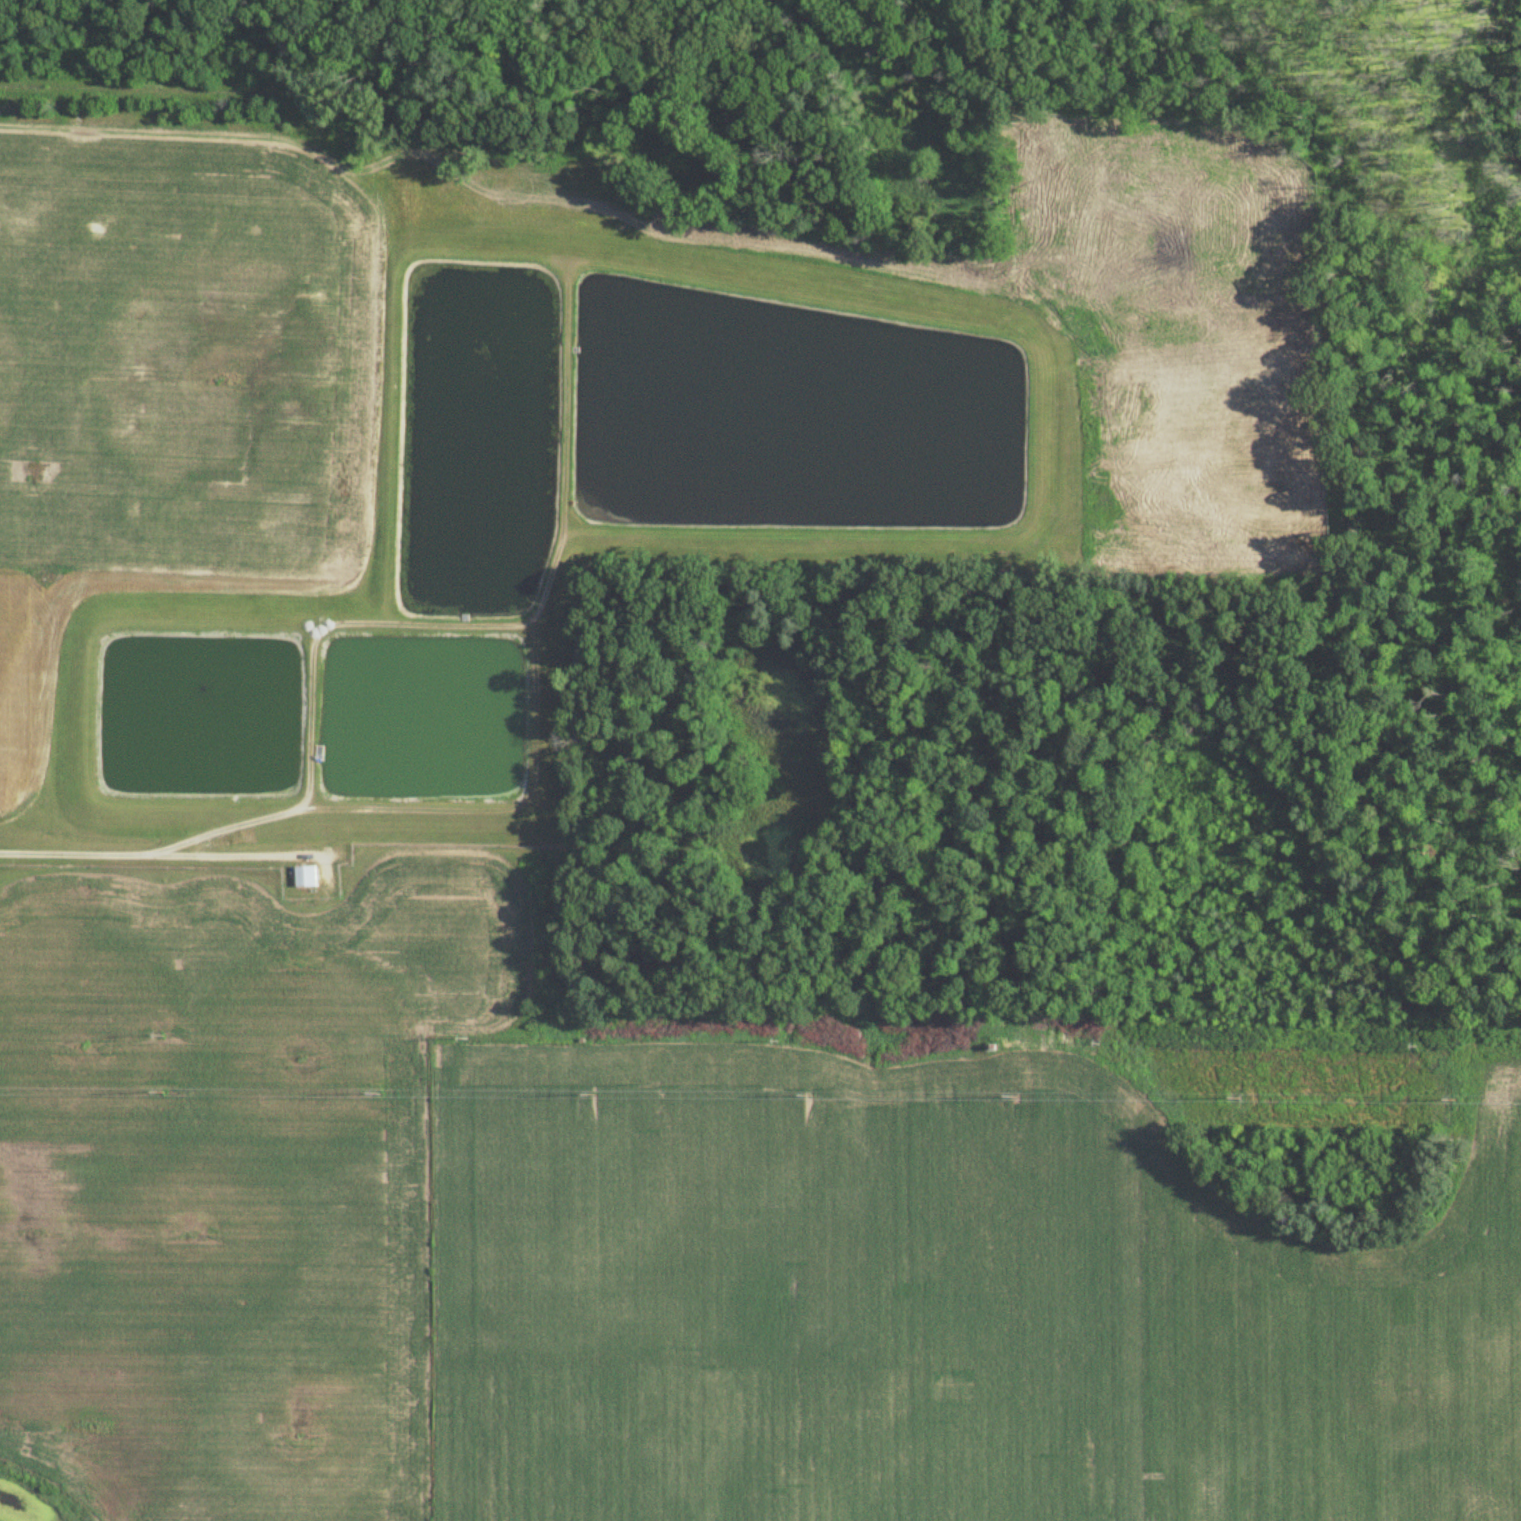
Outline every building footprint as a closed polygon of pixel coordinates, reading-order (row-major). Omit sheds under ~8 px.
[(318,888),(318,868),(298,868),(298,888),(318,888)]
